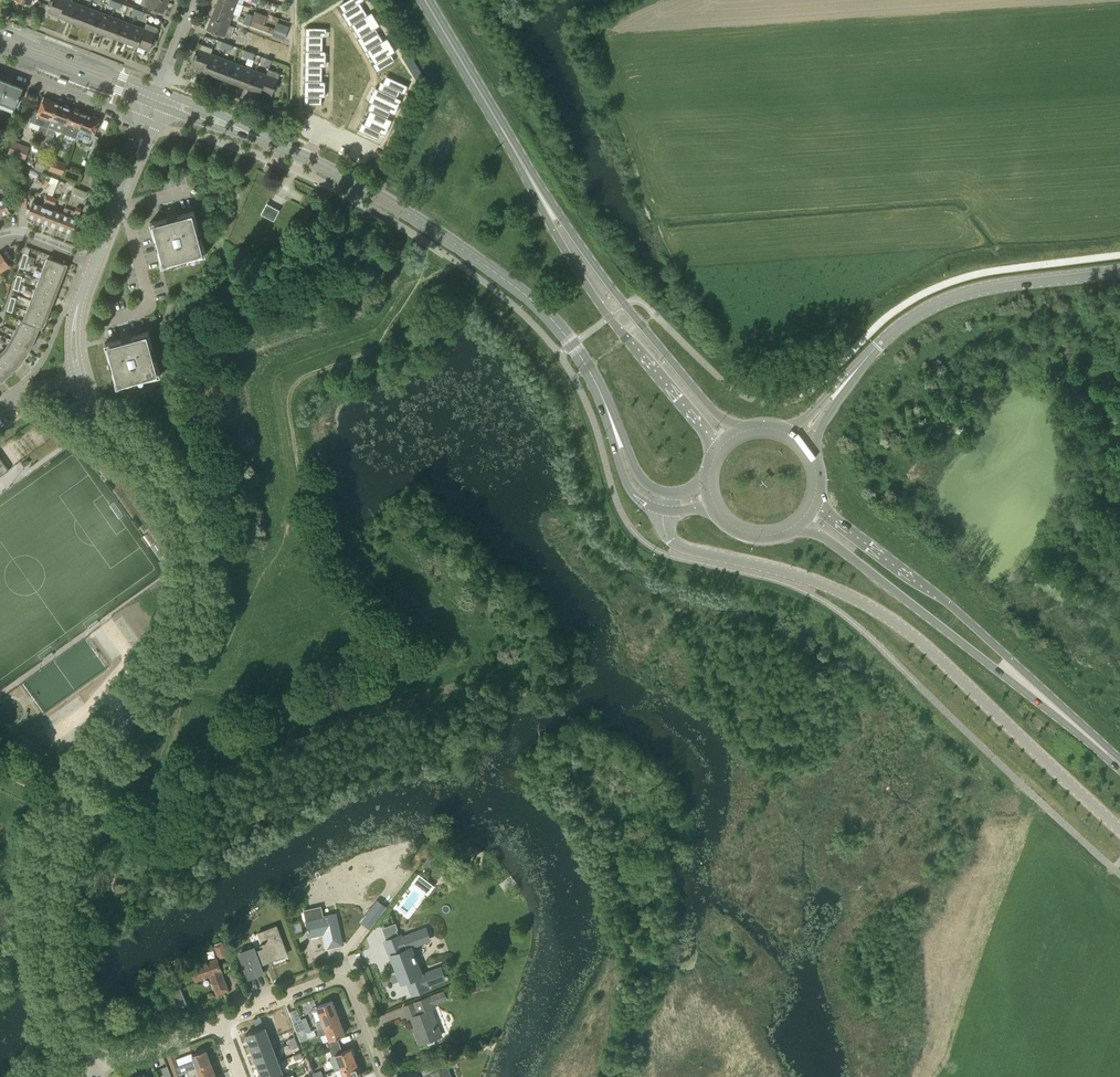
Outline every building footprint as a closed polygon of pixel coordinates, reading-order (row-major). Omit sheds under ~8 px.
[(53,1),(51,0),(50,0),(47,5),(50,6),(48,12),(60,16),(66,0),(53,0),(53,1)] [(60,16),(71,20),(77,3),(69,0),(66,0),(60,16)] [(140,4),(151,8),(150,11),(156,13),(157,11),(163,13),(168,1),(164,0),(142,0),(140,4)] [(215,7),(232,13),(237,2),(231,0),(218,0),(215,7)] [(346,19),(361,10),(358,4),(364,0),(348,0),(342,3),(346,10),(341,13),(346,19)] [(235,13),(241,15),(244,3),(238,2),(235,13)] [(88,7),(77,3),(71,20),(82,25),(88,7)] [(88,7),(82,25),(93,29),(99,11),(88,7)] [(232,13),(215,7),(211,18),(228,24),(232,13)] [(355,23),(358,29),(376,19),(371,12),(365,16),(361,10),(346,19),(350,26),(355,23)] [(99,11),(93,29),(104,33),(111,15),(99,11)] [(263,24),(266,16),(256,12),(253,20),(263,24)] [(122,20),(111,15),(104,33),(115,37),(122,20)] [(228,24),(211,18),(207,29),(213,32),(212,34),(217,37),(218,34),(230,38),(234,26),(228,24)] [(357,38),(361,45),(377,36),(373,30),(380,26),(376,19),(358,29),(362,35),(357,38)] [(122,20),(115,37),(126,41),(133,24),(122,20)] [(146,23),(144,28),(138,46),(149,50),(152,44),(154,44),(156,40),(154,39),(158,27),(146,23)] [(133,24),(126,41),(138,46),(144,28),(133,24)] [(306,43),(323,44),(323,28),(322,28),(306,28),(306,43)] [(370,49),(374,55),(391,45),(387,38),(381,42),(377,36),(361,45),(366,52),(370,49)] [(193,59),(195,60),(193,66),(205,71),(211,54),(213,48),(201,43),(197,55),(195,54),(193,59)] [(306,43),(305,58),(322,59),(323,44),(306,43)] [(395,51),(391,45),(374,55),(378,61),(373,64),(377,71),(393,62),(389,55),(395,51)] [(223,58),(211,54),(205,71),(216,75),(223,58)] [(234,62),(223,58),(216,75),(227,79),(234,62)] [(305,73),(322,74),(322,59),(305,58),(305,73)] [(245,66),(234,62),(227,79),(238,83),(245,66)] [(245,66),(238,83),(249,87),(256,70),(245,66)] [(267,74),(260,92),(271,96),(274,90),(276,91),(279,85),(276,84),(280,73),(268,69),(266,74),(267,74)] [(266,74),(256,70),(249,87),(260,92),(267,74),(266,74)] [(305,88),(322,89),(322,74),(305,73),(305,88)] [(381,82),(378,88),(396,96),(399,90),(404,93),(408,86),(389,77),(386,84),(381,82)] [(0,79),(0,100),(16,106),(23,88),(0,79)] [(305,104),(322,104),(322,89),(305,88),(305,104)] [(375,96),(398,107),(402,99),(396,96),(378,88),(375,96)] [(371,103),(389,111),(395,114),(398,107),(375,96),(371,103)] [(44,98),(38,113),(33,111),(29,121),(40,125),(36,137),(43,140),(43,141),(58,103),(52,101),(51,99),(48,98),(46,99),(44,98)] [(58,103),(43,141),(51,143),(56,129),(63,132),(66,124),(65,123),(71,108),(70,108),(69,106),(66,105),(64,106),(58,103)] [(373,112),(370,119),(389,127),(392,120),(386,117),(389,111),(371,103),(368,110),(373,112)] [(65,123),(66,124),(75,127),(72,135),(76,137),(85,114),(80,112),(79,110),(76,109),(74,110),(71,108),(65,123)] [(85,114),(76,137),(75,141),(80,143),(84,131),(93,134),(99,119),(98,119),(97,117),(94,116),(92,117),(85,114)] [(385,134),(389,127),(370,119),(367,125),(362,123),(359,130),(376,138),(379,131),(385,134)] [(7,155),(25,161),(30,148),(12,142),(7,155)] [(96,142),(84,173),(91,175),(102,144),(96,142)] [(44,168),(47,162),(43,160),(43,159),(39,157),(35,165),(44,168)] [(62,174),(66,163),(53,158),(48,169),(62,174)] [(74,187),(70,196),(79,200),(83,191),(74,187)] [(28,195),(20,196),(21,206),(28,206),(28,195)] [(10,211),(9,208),(5,198),(0,200),(0,214),(10,211)] [(42,221),(48,207),(33,201),(30,208),(27,215),(42,221)] [(274,221),(279,210),(270,205),(267,203),(261,214),(274,221)] [(48,207),(42,221),(57,227),(62,213),(48,207)] [(198,238),(198,237),(196,229),(198,227),(194,210),(177,215),(178,218),(173,219),(169,220),(167,218),(150,222),(155,238),(158,238),(160,247),(158,249),(162,266),(171,263),(178,261),(178,258),(186,256),(189,258),(198,256),(206,254),(201,237),(198,238)] [(77,219),(62,213),(57,227),(72,232),(77,219)] [(0,254),(0,271),(10,264),(2,253),(0,254)] [(43,268),(62,276),(66,265),(47,257),(43,268)] [(43,268),(39,278),(58,286),(62,276),(43,268)] [(58,286),(39,278),(35,289),(54,296),(58,286)] [(7,296),(10,283),(6,282),(2,295),(7,296)] [(35,289),(31,299),(50,307),(54,296),(35,289)] [(50,307),(31,299),(27,310),(46,317),(50,307)] [(46,317),(27,310),(22,320),(39,327),(42,328),(46,317)] [(39,327),(22,320),(20,319),(16,330),(35,338),(39,327)] [(16,330),(11,339),(29,350),(32,345),(34,340),(35,338),(16,330)] [(132,336),(133,339),(126,340),(124,341),(121,339),(104,343),(110,359),(112,359),(114,368),(113,370),(116,387),(125,384),(133,382),(132,379),(141,377),(144,379),(153,377),(161,375),(155,358),(152,359),(151,350),(152,348),(149,331),(132,336)] [(29,350),(11,339),(5,348),(22,361),(25,357),(27,355),(28,352),(29,350)] [(5,348),(0,354),(0,358),(13,371),(15,369),(18,366),(20,364),(22,361),(5,348)] [(0,358),(0,376),(3,380),(5,378),(8,376),(10,374),(13,371),(0,358)] [(8,470),(0,458),(0,476),(8,470)] [(417,886),(428,894),(435,885),(423,877),(417,886)] [(370,927),(385,907),(377,901),(362,921),(370,927)] [(327,948),(343,944),(336,914),(322,917),(320,908),(305,912),(309,929),(307,929),(309,937),(324,934),(327,948)] [(255,951),(254,948),(240,953),(250,977),(263,972),(259,962),(269,958),(270,960),(287,954),(276,927),(257,934),(263,948),(255,951)] [(414,955),(410,946),(423,941),(419,931),(400,938),(399,936),(385,942),(397,973),(399,973),(402,981),(406,979),(412,993),(426,988),(425,985),(443,978),(440,968),(421,975),(420,973),(418,965),(415,960),(416,959),(414,954),(414,955)] [(214,945),(219,958),(228,955),(223,942),(214,945)] [(217,959),(193,968),(192,968),(197,980),(211,975),(218,994),(228,990),(221,971),(222,970),(217,959)] [(180,989),(172,992),(174,997),(175,998),(178,1006),(186,1003),(180,989)] [(443,989),(415,1001),(402,1006),(407,1019),(412,1017),(417,1031),(415,1032),(420,1044),(439,1037),(435,1026),(438,1025),(432,1010),(436,1008),(435,1004),(447,999),(443,989)] [(382,996),(376,998),(380,1006),(385,1004),(382,996)] [(317,1007),(322,1020),(315,1023),(318,1028),(317,1029),(340,1020),(333,1001),(317,1007)] [(298,1037),(306,1034),(301,1019),(293,1022),(298,1037)] [(346,1034),(340,1020),(317,1029),(320,1036),(327,1033),(330,1040),(327,1041),(330,1048),(341,1044),(338,1037),(346,1034)] [(251,1046),(270,1039),(265,1027),(247,1034),(251,1046)] [(270,1039),(251,1046),(255,1057),(274,1050),(270,1039)] [(343,1052),(341,1044),(330,1048),(333,1056),(336,1055),(341,1068),(357,1062),(352,1048),(343,1052)] [(193,1054),(195,1060),(186,1063),(189,1070),(211,1062),(207,1049),(193,1054)] [(278,1061),(274,1050),(255,1057),(260,1068),(278,1061)] [(429,1074),(421,1076),(451,1076),(448,1067),(456,1064),(453,1057),(447,1059),(435,1064),(438,1071),(429,1074)] [(181,1073),(176,1060),(170,1063),(174,1076),(181,1073)] [(260,1068),(263,1076),(269,1076),(282,1072),(278,1061),(260,1068)] [(189,1070),(189,1071),(198,1067),(201,1076),(208,1076),(216,1074),(211,1062),(189,1070)] [(357,1062),(341,1068),(344,1076),(358,1076),(362,1076),(357,1062)] [(167,1066),(161,1068),(164,1076),(171,1076),(167,1066)]
